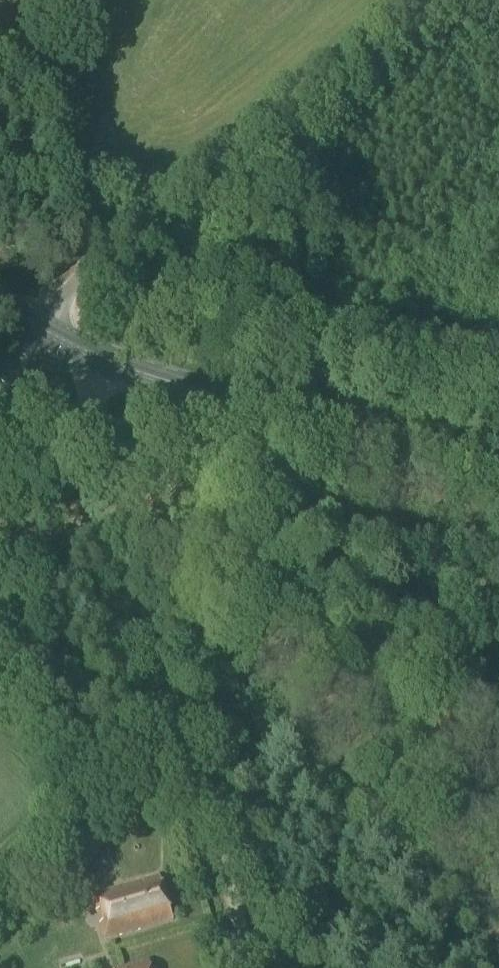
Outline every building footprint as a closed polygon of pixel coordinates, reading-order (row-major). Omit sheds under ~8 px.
[(105,940),(171,920),(159,878),(92,898),(96,911),(101,910),(105,924),(101,926),(105,940)]
